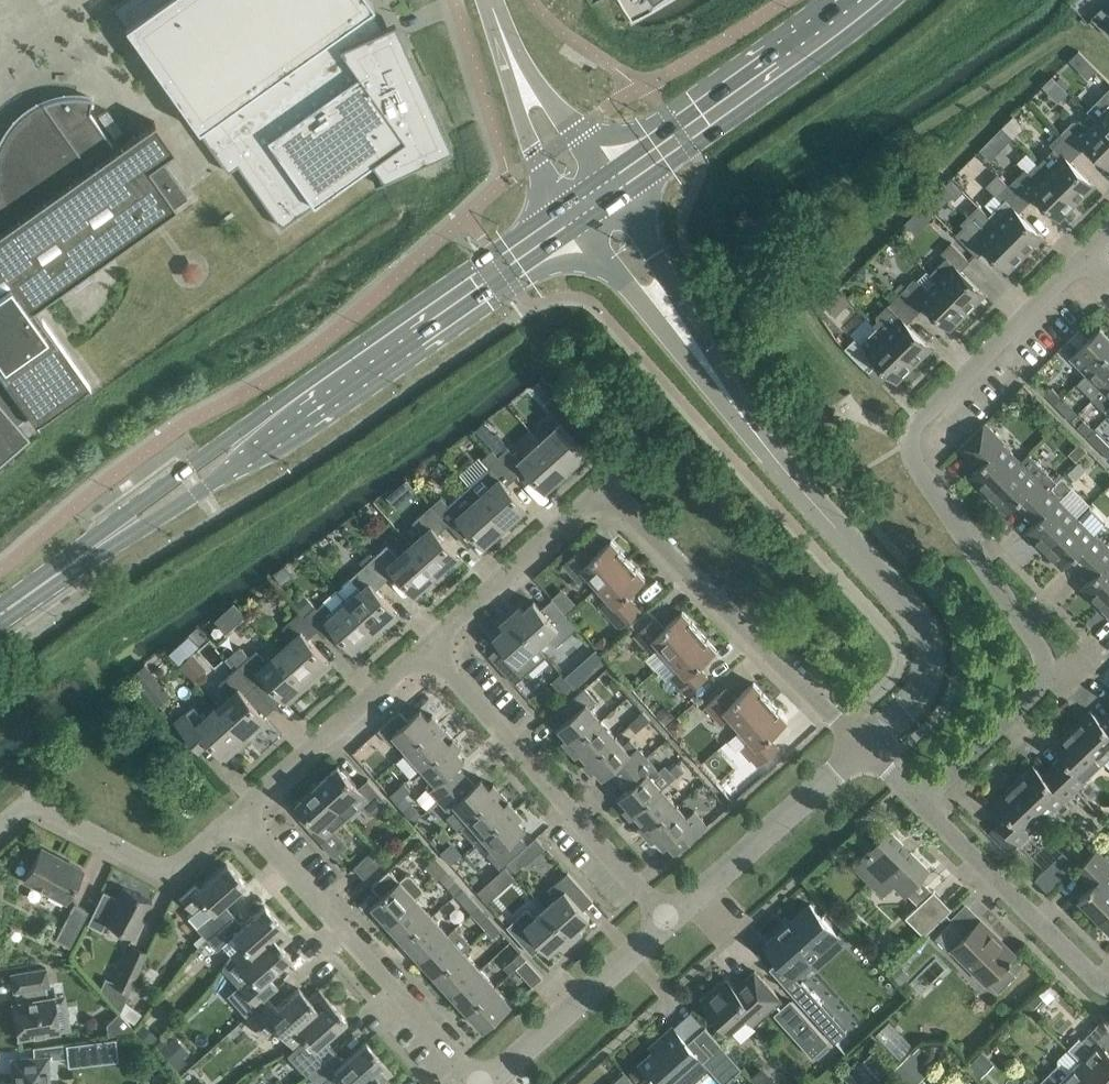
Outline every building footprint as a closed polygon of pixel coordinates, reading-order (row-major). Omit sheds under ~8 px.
[(111,6),(228,171),(238,164),(281,226),(372,162),(382,176),(374,180),(375,182),(452,147),(409,53),(405,55),(400,47),(404,44),(403,43),(399,46),(384,25),(371,7),(374,5),(371,0),(120,0),(111,6)] [(1102,7),(1092,17),(1108,35),(1108,14),(1102,7)] [(1070,59),(1089,78),(1098,68),(1079,50),(1070,59)] [(1054,75),(1044,85),(1053,94),(1063,85),(1054,75)] [(1088,110),(1099,120),(1108,130),(1108,89),(1088,110)] [(17,422),(30,414),(35,421),(88,385),(34,306),(176,205),(173,201),(186,192),(162,157),(175,148),(155,120),(116,148),(90,111),(92,97),(82,96),(69,96),(56,97),(38,104),(26,112),(13,122),(4,132),(0,140),(0,201),(1,203),(0,203),(0,463),(30,439),(17,422)] [(1016,113),(1003,126),(1014,137),(1027,124),(1016,113)] [(1061,133),(1079,152),(1088,144),(1108,165),(1108,131),(1099,120),(1090,129),(1081,120),(1074,119),(1061,133)] [(1039,161),(1038,162),(1077,201),(1094,184),(1071,160),(1079,152),(1061,133),(1050,143),(1063,156),(1048,170),(1039,161)] [(980,153),(988,161),(996,152),(988,144),(980,153)] [(1027,167),(1009,184),(1028,203),(1036,195),(1060,218),(1077,201),(1038,162),(1031,170),(1027,167)] [(996,193),(984,204),(992,212),(989,215),(1026,252),(1043,235),(1020,211),(1028,203),(998,173),(987,184),(996,193)] [(951,178),(944,185),(956,197),(964,190),(951,178)] [(925,202),(919,209),(928,218),(935,211),(925,202)] [(1026,252),(989,215),(973,230),(968,225),(958,235),(977,254),(985,246),(1009,269),(1026,252)] [(938,280),(967,310),(985,293),(961,269),(971,260),(952,241),(942,252),(946,256),(930,272),(938,280)] [(900,293),(899,294),(917,313),(927,304),(950,327),(967,310),(938,280),(930,288),(918,275),(908,286),(902,280),(895,288),(900,293)] [(841,289),(826,304),(837,314),(852,300),(841,289)] [(877,319),(874,322),(914,363),(931,346),(908,322),(917,313),(899,294),(877,316),(877,319)] [(914,363),(874,322),(874,323),(877,326),(860,342),(856,337),(846,347),(864,366),(874,357),(897,380),(914,363)] [(1088,372),(1108,351),(1108,334),(1101,326),(1071,356),(1088,372)] [(1094,398),(1108,383),(1108,351),(1088,372),(1078,382),(1094,398)] [(1108,413),(1108,383),(1094,398),(1108,413)] [(1046,393),(1056,404),(1063,397),(1053,387),(1046,393)] [(563,421),(542,440),(568,469),(589,450),(587,448),(569,428),(579,419),(555,393),(545,402),(563,421)] [(1056,404),(1072,419),(1078,413),(1063,397),(1056,404)] [(1078,425),(1088,435),(1093,429),(1084,420),(1078,425)] [(970,475),(989,493),(1022,460),(1004,443),(1005,441),(1001,437),(986,422),(961,447),(980,465),(970,475)] [(1089,436),(1098,446),(1106,438),(1096,429),(1089,436)] [(497,433),(488,442),(493,447),(499,455),(509,446),(497,433)] [(546,488),(568,469),(542,440),(521,459),(509,446),(499,455),(517,475),(527,466),(546,488)] [(506,524),(527,505),(508,484),(517,475),(492,447),(483,456),(490,465),(469,483),(471,484),(506,524)] [(1022,460),(989,493),(1007,512),(1016,503),(1026,513),(1051,487),(1052,488),(1058,481),(1058,480),(1048,471),(1049,470),(1031,451),(1022,460)] [(409,478),(389,496),(399,508),(419,490),(409,478)] [(442,495),(432,504),(440,512),(449,523),(457,532),(467,524),(485,544),(506,524),(480,496),(471,484),(449,503),(442,495)] [(1026,531),(1045,549),(1078,516),(1060,499),(1061,497),(1052,488),(1051,487),(1026,513),(1035,522),(1026,531)] [(424,533),(412,544),(441,577),(462,558),(439,532),(449,523),(440,512),(432,504),(414,521),(424,533)] [(1078,553),(1087,563),(1107,543),(1097,533),(1095,534),(1078,516),(1045,549),(1063,568),(1078,553)] [(589,574),(599,585),(629,559),(612,539),(594,556),(585,545),(564,563),(580,582),(589,574)] [(1101,605),(1108,597),(1108,545),(1107,543),(1087,563),(1097,572),(1082,587),(1101,605)] [(388,544),(370,560),(387,579),(396,570),(420,596),(441,577),(412,544),(399,556),(388,544)] [(629,559),(599,585),(609,596),(600,604),(621,628),(642,610),(628,594),(646,578),(629,559)] [(351,577),(338,587),(379,633),(400,614),(377,588),(387,579),(370,560),(351,577)] [(286,564),(274,572),(281,582),(293,574),(286,564)] [(306,593),(296,602),(302,609),(318,629),(324,635),(334,626),(357,652),(379,633),(338,587),(324,598),(316,605),(306,593)] [(571,597),(561,607),(567,613),(578,604),(571,597)] [(1101,605),(1108,614),(1108,597),(1101,605)] [(521,605),(511,614),(539,646),(549,637),(557,646),(578,627),(567,613),(561,607),(553,598),(542,608),(535,600),(524,610),(521,605)] [(294,638),(281,649),(310,682),(332,663),(309,638),(318,629),(302,609),(283,626),(294,638)] [(649,609),(632,624),(639,631),(635,634),(652,653),(661,645),(671,656),(701,630),(683,610),(665,627),(656,616),(649,609)] [(539,646),(511,614),(501,623),(505,627),(494,636),(501,644),(490,654),(515,683),(537,664),(529,655),(539,646)] [(701,630),(671,656),(680,667),(671,675),(688,694),(709,676),(699,665),(718,649),(701,630)] [(189,634),(170,652),(181,663),(191,653),(200,645),(189,634)] [(605,634),(595,644),(597,647),(601,651),(611,642),(605,634)] [(241,645),(230,655),(239,665),(256,684),(266,675),(289,701),(310,682),(281,649),(268,661),(258,649),(250,656),(241,645)] [(587,657),(566,675),(576,686),(596,668),(607,658),(601,651),(597,647),(586,656),(587,657)] [(191,653),(181,663),(195,678),(206,669),(191,653)] [(231,694),(218,705),(248,738),(269,719),(246,693),(256,684),(239,665),(221,682),(231,694)] [(732,716),(742,727),(772,701),(755,682),(736,698),(727,687),(706,705),(723,724),(732,716)] [(150,695),(162,708),(174,697),(162,684),(150,695)] [(599,701),(585,687),(585,686),(563,706),(570,713),(557,724),(560,727),(556,730),(564,739),(563,739),(571,747),(602,719),(592,708),(599,701)] [(772,701),(742,727),(751,738),(742,746),(759,765),(780,747),(770,736),(789,720),(772,701)] [(666,704),(657,712),(667,724),(676,715),(666,704)] [(248,738),(218,705),(205,717),(195,705),(177,721),(194,740),(203,731),(227,757),(248,738)] [(399,738),(409,750),(440,722),(433,714),(429,717),(421,708),(409,719),(400,710),(379,729),(392,744),(399,738)] [(1072,727),(1104,761),(1108,757),(1108,721),(1106,724),(1091,709),(1072,727)] [(630,723),(637,731),(651,718),(644,710),(630,723)] [(677,717),(668,725),(677,735),(686,727),(677,717)] [(571,747),(585,764),(617,736),(602,719),(571,747)] [(409,750),(423,766),(455,738),(440,722),(409,750)] [(1067,760),(1058,770),(1077,789),(1087,779),(1086,778),(1104,761),(1072,727),(1053,745),(1067,760)] [(611,771),(620,780),(647,756),(631,738),(624,744),(617,736),(585,764),(592,772),(597,768),(604,776),(604,777),(611,771)] [(427,784),(440,798),(467,774),(459,765),(466,759),(458,750),(462,746),(455,738),(423,766),(434,778),(427,784)] [(625,808),(632,816),(663,788),(655,779),(662,772),(647,756),(620,780),(628,789),(621,795),(622,796),(629,804),(625,808)] [(670,768),(677,776),(684,770),(677,762),(670,768)] [(339,764),(319,783),(349,816),(362,804),(371,814),(388,799),(369,778),(359,787),(339,764)] [(1034,764),(1015,782),(1047,816),(1065,798),(1066,799),(1077,789),(1058,770),(1048,778),(1034,764)] [(470,818),(470,819),(501,791),(494,783),(490,786),(482,777),(476,783),(467,774),(440,798),(453,813),(449,816),(459,828),(470,818)] [(391,795),(397,802),(412,790),(405,782),(391,795)] [(1015,782),(996,800),(1010,815),(1000,824),(1019,844),(1030,834),(1029,833),(1047,816),(1015,782)] [(319,783),(298,801),(307,811),(301,817),(312,829),(322,841),(330,834),(329,834),(349,816),(319,783)] [(632,816),(646,832),(678,805),(663,788),(632,816)] [(470,818),(462,826),(476,842),(484,835),(516,807),(501,791),(470,819),(470,818)] [(678,805),(646,832),(654,840),(655,839),(662,848),(665,845),(666,846),(678,835),(686,844),(708,825),(695,810),(688,816),(678,805)] [(417,807),(408,814),(414,821),(422,814),(417,807)] [(516,807),(484,835),(495,847),(488,853),(501,868),(506,863),(509,861),(516,854),(523,848),(528,843),(520,834),(527,828),(519,819),(523,815),(516,807)] [(437,834),(444,841),(451,835),(444,827),(437,834)] [(854,864),(870,879),(884,894),(896,881),(907,892),(907,891),(920,904),(908,917),(926,935),(954,907),(936,889),(934,890),(921,878),(930,869),(891,830),(873,849),(871,847),(854,864)] [(25,879),(67,901),(83,869),(42,847),(25,879)] [(355,866),(365,877),(386,858),(376,847),(355,866)] [(1101,918),(1108,910),(1108,861),(1097,849),(1076,870),(1092,885),(1079,897),(1101,918)] [(1065,850),(1037,877),(1052,892),(1079,865),(1065,850)] [(516,854),(509,861),(517,870),(524,864),(516,854)] [(439,878),(441,876),(448,869),(437,856),(427,865),(439,878)] [(196,883),(180,897),(193,912),(194,913),(191,912),(189,914),(189,917),(197,927),(207,938),(234,914),(224,903),(246,884),(227,863),(200,888),(196,883)] [(508,863),(497,874),(505,885),(518,873),(508,863)] [(373,904),(389,922),(417,897),(426,889),(412,874),(407,874),(401,879),(391,868),(372,885),(382,896),(373,904)] [(441,876),(456,894),(464,887),(448,869),(441,876)] [(557,898),(546,907),(574,938),(584,930),(580,926),(591,916),(584,909),(594,900),(569,871),(549,889),(557,898)] [(105,921),(134,937),(152,901),(124,886),(118,897),(105,890),(88,922),(101,929),(105,921)] [(472,911),(472,912),(480,905),(464,887),(456,894),(454,896),(470,913),(472,911)] [(389,922),(405,940),(433,915),(417,897),(389,922)] [(55,939),(70,946),(89,910),(74,902),(55,939)] [(765,962),(811,1013),(823,1003),(804,982),(802,983),(796,976),(811,962),(809,960),(838,934),(811,903),(766,943),(775,953),(765,962)] [(234,914),(207,938),(217,949),(223,945),(231,954),(242,944),(252,955),(272,936),(282,947),(293,937),(265,905),(243,924),(234,914)] [(472,912),(488,929),(496,922),(480,905),(472,912)] [(574,938),(546,907),(536,916),(528,907),(508,925),(533,954),(544,945),(550,952),(561,943),(564,947),(574,938)] [(1101,918),(1108,927),(1108,910),(1101,918)] [(405,940),(421,958),(449,933),(433,915),(405,940)] [(1016,972),(1023,964),(1014,955),(1015,953),(981,919),(967,932),(954,919),(937,936),(951,951),(955,947),(988,980),(989,979),(1000,990),(1017,973),(1016,972)] [(488,929),(495,936),(502,929),(496,922),(488,929)] [(437,975),(465,950),(473,943),(457,926),(449,933),(421,958),(437,975)] [(231,954),(222,968),(256,1007),(268,996),(279,987),(270,976),(291,957),(282,947),(272,936),(252,955),(242,944),(231,954)] [(115,985),(109,982),(105,992),(120,1011),(147,952),(133,945),(115,985)] [(437,975),(453,993),(481,968),(465,950),(437,975)] [(514,958),(520,965),(528,958),(522,951),(514,958)] [(528,958),(520,965),(517,967),(534,985),(544,976),(528,958)] [(899,960),(889,969),(902,983),(912,974),(899,960)] [(20,1001),(13,1002),(19,1037),(59,1030),(54,996),(47,997),(46,985),(49,984),(47,967),(12,973),(14,990),(19,989),(20,1001)] [(453,993),(469,1011),(497,986),(481,968),(453,993)] [(746,983),(738,990),(727,978),(703,1000),(731,1030),(747,1016),(754,1024),(771,1008),(776,1012),(774,1014),(813,1057),(830,1041),(791,998),(785,1003),(756,970),(744,981),(746,983)] [(1049,993),(1058,1003),(1068,993),(1059,984),(1049,993)] [(497,986),(469,1011),(485,1029),(513,1004),(497,986)] [(277,1007),(268,996),(256,1007),(247,1016),(265,1037),(276,1027),(295,1048),(306,1038),(297,1028),(318,1009),(308,999),(309,998),(299,988),(277,1007)] [(319,988),(309,998),(308,999),(318,1009),(297,1028),(306,1038),(295,1048),(289,1054),(308,1074),(335,1050),(326,1039),(347,1020),(319,988)] [(123,1015),(136,1024),(144,1013),(131,1004),(123,1015)] [(107,1023),(109,1034),(136,1030),(119,1012),(107,1023)] [(1068,1048),(1104,1083),(1108,1083),(1108,1029),(1101,1021),(1082,1039),(1079,1036),(1068,1048)] [(699,1054),(726,1083),(743,1067),(729,1051),(706,1026),(688,1042),(674,1025),(656,1041),(660,1045),(641,1062),(650,1073),(641,1082),(642,1083),(687,1083),(678,1073),(699,1054)] [(308,1074),(317,1083),(320,1083),(324,1081),(327,1083),(339,1083),(343,1081),(344,1080),(347,1083),(361,1083),(374,1072),(383,1083),(383,1082),(394,1073),(366,1041),(345,1060),(335,1050),(308,1074)] [(912,1049),(901,1061),(920,1080),(932,1068),(924,1061),(930,1055),(920,1045),(914,1051),(912,1049)] [(1041,1081),(1044,1083),(1104,1083),(1068,1048),(1058,1058),(1059,1063),(1041,1081)] [(874,1049),(863,1060),(879,1077),(890,1067),(874,1049)] [(983,1051),(970,1063),(979,1072),(992,1060),(983,1051)] [(47,1057),(13,1059),(15,1083),(49,1083),(47,1057)] [(901,1061),(890,1072),(902,1083),(916,1083),(920,1080),(901,1061)] [(383,1082),(383,1083),(374,1072),(361,1083),(385,1083),(383,1082)] [(1041,1081),(1040,1082),(1031,1073),(1025,1080),(1029,1083),(1044,1083),(1041,1081)]
